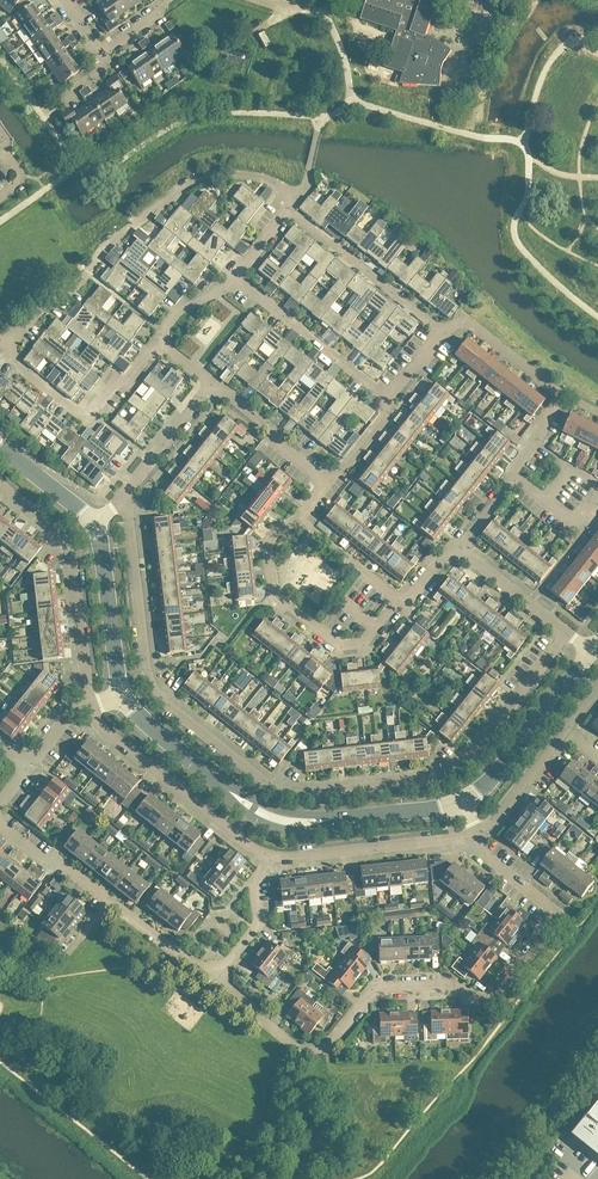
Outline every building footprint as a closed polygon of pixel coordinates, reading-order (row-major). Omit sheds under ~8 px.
[(20,0),(2,0),(0,2),(0,6),(9,13),(20,0)] [(111,0),(104,0),(97,5),(106,17),(101,21),(104,25),(108,30),(109,32),(119,25),(115,19),(121,15),(111,0)] [(128,0),(111,0),(121,15),(132,7),(128,0)] [(385,67),(385,68),(386,67),(403,73),(400,83),(440,86),(441,70),(443,64),(452,51),(428,36),(427,37),(424,36),(436,1),(437,1),(437,0),(367,0),(361,19),(397,31),(385,67)] [(22,28),(40,16),(32,4),(14,17),(22,28)] [(60,18),(57,14),(51,19),(54,22),(60,18)] [(44,22),(40,16),(22,28),(30,40),(48,27),(54,22),(51,19),(50,18),(44,22)] [(54,23),(57,27),(63,22),(60,18),(54,23)] [(169,22),(165,25),(169,31),(173,28),(169,22)] [(37,51),(56,38),(48,27),(30,40),(37,51)] [(270,44),(263,32),(258,35),(263,44),(265,47),(270,44)] [(76,41),(73,36),(67,41),(69,45),(76,41)] [(185,54),(172,36),(161,44),(173,62),(185,54)] [(60,44),(56,38),(37,51),(45,62),(63,49),(69,45),(67,41),(66,40),(60,44)] [(150,44),(146,38),(142,41),(146,47),(150,44)] [(7,40),(1,44),(9,54),(14,50),(7,40)] [(79,45),(76,41),(69,45),(72,49),(79,45)] [(146,47),(142,41),(138,44),(142,50),(146,47)] [(173,62),(161,44),(149,52),(162,70),(173,62)] [(53,73),(71,60),(63,49),(45,62),(53,73)] [(162,70),(149,52),(138,59),(151,78),(162,70)] [(15,54),(11,57),(16,64),(21,60),(15,54)] [(241,70),(244,61),(228,56),(225,65),(225,64),(225,65),(241,71),(241,70)] [(151,78),(138,59),(127,68),(140,86),(151,78)] [(61,84),(79,72),(71,60),(53,73),(61,84)] [(27,64),(21,69),(24,74),(31,68),(27,64)] [(127,77),(123,70),(119,73),(123,80),(127,77)] [(127,103),(118,91),(123,87),(115,76),(105,83),(109,88),(102,93),(115,111),(127,103)] [(92,92),(87,86),(83,89),(87,95),(92,92)] [(54,97),(60,93),(57,88),(51,93),(54,97)] [(87,95),(83,89),(79,92),(83,98),(87,95)] [(115,111),(102,93),(91,101),(104,119),(115,111)] [(104,119),(91,101),(80,109),(93,127),(104,119)] [(93,127),(80,109),(74,113),(70,108),(60,115),(68,126),(72,122),(81,135),(93,127)] [(245,225),(246,225),(264,202),(256,195),(255,196),(242,186),(233,197),(245,208),(237,218),(245,225)] [(208,211),(216,201),(204,191),(194,204),(193,204),(187,211),(186,212),(192,216),(192,217),(210,231),(216,222),(217,222),(219,219),(208,211)] [(335,191),(330,197),(337,201),(341,195),(335,191)] [(324,220),(334,208),(335,207),(338,203),(337,201),(330,197),(330,196),(321,207),(308,197),(299,209),(312,219),(311,220),(320,226),(320,225),(324,220)] [(192,217),(192,216),(186,212),(187,211),(180,206),(170,219),(169,219),(163,227),(164,228),(164,227),(176,237),(186,246),(193,237),(190,235),(182,229),(192,217)] [(345,236),(354,224),(355,225),(363,214),(355,207),(347,216),(335,207),(334,208),(324,220),(320,225),(325,229),(329,225),(345,237),(345,236)] [(225,212),(220,220),(226,224),(231,216),(225,212)] [(239,240),(249,227),(246,225),(245,225),(237,218),(227,230),(217,222),(216,222),(210,231),(213,233),(225,243),(233,249),(240,241),(239,240)] [(380,218),(375,223),(383,229),(387,224),(380,218)] [(366,253),(375,241),(384,230),(383,229),(375,223),(367,234),(355,225),(354,224),(345,236),(345,237),(357,246),(357,247),(365,254),(366,253)] [(305,254),(314,242),(315,242),(307,235),(306,236),(293,226),(284,237),(297,248),(288,258),(297,265),(305,254)] [(176,237),(164,227),(164,228),(154,240),(153,239),(147,247),(147,248),(149,249),(148,249),(159,258),(165,263),(169,266),(170,267),(170,266),(177,258),(166,249),(176,237)] [(215,255),(225,243),(213,233),(203,245),(193,237),(186,246),(197,254),(209,263),(209,264),(216,256),(215,255)] [(149,270),(159,258),(148,249),(149,249),(147,248),(147,247),(137,239),(127,252),(126,251),(119,260),(143,278),(149,270)] [(386,269),(396,257),(405,247),(396,240),(387,251),(375,241),(366,253),(378,263),(377,264),(386,270),(387,269),(386,269)] [(325,270),(335,259),(336,258),(327,251),(327,252),(314,242),(305,254),(317,264),(309,275),(317,281),(326,271),(325,270)] [(275,248),(271,253),(280,260),(284,255),(275,248)] [(424,253),(420,259),(425,263),(430,257),(424,253)] [(209,263),(197,254),(187,266),(177,258),(170,266),(170,267),(181,276),(193,285),(200,276),(199,276),(209,264),(209,263)] [(407,287),(407,286),(416,274),(417,274),(425,263),(420,259),(417,256),(408,267),(396,257),(386,269),(387,269),(399,279),(398,280),(407,287)] [(279,287),(288,275),(297,265),(288,258),(280,269),(267,259),(258,271),(270,281),(270,282),(278,288),(279,287)] [(346,287),(356,275),(356,274),(348,268),(347,268),(335,259),(325,270),(326,271),(338,280),(329,291),(338,298),(346,287)] [(143,278),(119,260),(113,268),(114,268),(104,281),(116,291),(126,278),(136,286),(143,278)] [(172,288),(181,276),(170,267),(169,266),(165,263),(156,275),(149,270),(143,278),(166,297),(173,288),(172,288)] [(458,307),(445,297),(462,276),(453,270),(446,279),(445,281),(427,303),(435,309),(436,308),(449,319),(458,307)] [(407,286),(419,295),(419,296),(427,303),(445,281),(446,279),(437,273),(429,283),(417,274),(416,274),(407,286)] [(299,304),(309,292),(317,281),(309,275),(300,285),(288,275),(279,287),(291,297),(290,298),(299,305),(299,304)] [(367,303),(376,291),(376,292),(377,291),(369,284),(368,285),(356,275),(346,287),(358,297),(350,307),(359,314),(361,311),(367,303)] [(160,305),(166,297),(143,278),(136,286),(147,295),(137,308),(149,317),(159,304),(160,305)] [(95,317),(106,325),(112,317),(106,311),(114,301),(110,297),(112,295),(100,286),(90,299),(89,298),(82,307),(83,307),(95,316),(95,317)] [(320,320),(329,308),(330,308),(338,298),(329,291),(321,301),(309,292),(299,304),(312,313),(311,314),(320,321),(320,320)] [(379,330),(397,307),(389,300),(389,301),(376,292),(376,291),(367,303),(379,313),(371,324),(379,330)] [(122,305),(118,311),(122,313),(125,312),(127,309),(122,305)] [(95,316),(83,307),(73,320),(72,319),(66,327),(68,329),(74,334),(78,337),(83,341),(89,346),(89,345),(89,346),(96,337),(85,329),(94,318),(95,317),(95,316)] [(341,336),(350,324),(350,325),(359,314),(350,307),(342,318),(330,308),(329,308),(320,320),(332,330),(332,331),(340,337),(341,337),(341,336)] [(418,324),(405,314),(406,313),(397,307),(379,330),(387,337),(396,326),(408,336),(418,324)] [(135,334),(145,322),(133,312),(123,325),(112,317),(106,325),(116,333),(116,334),(128,343),(129,344),(129,343),(135,335),(135,334)] [(262,342),(271,330),(272,330),(272,329),(264,322),(263,323),(250,313),(241,325),(253,335),(245,346),(254,352),(262,342)] [(65,319),(62,323),(66,327),(72,319),(67,315),(65,319)] [(58,341),(68,329),(66,327),(62,323),(56,319),(46,332),(45,331),(39,339),(62,358),(69,349),(58,341)] [(360,354),(379,330),(371,324),(362,334),(350,325),(350,324),(341,336),(341,337),(353,346),(352,347),(360,354)] [(282,358),(292,346),(293,345),(284,339),(284,340),(272,330),(271,330),(262,342),(274,351),(266,362),(274,369),(283,358),(282,358)] [(392,357),(379,347),(387,337),(379,330),(360,354),(369,360),(369,359),(382,369),(392,357)] [(78,337),(74,334),(65,346),(69,349),(72,345),(78,337)] [(129,344),(128,343),(116,334),(107,346),(96,337),(89,346),(101,355),(112,364),(119,356),(118,355),(120,353),(124,356),(132,345),(129,343),(129,344)] [(62,358),(39,339),(32,347),(33,348),(23,361),(35,370),(45,357),(52,363),(56,366),(62,358)] [(464,364),(477,348),(467,340),(450,362),(454,365),(458,359),(464,364)] [(69,349),(62,358),(95,384),(100,377),(91,369),(92,368),(91,367),(101,355),(89,346),(89,345),(89,346),(79,358),(69,349)] [(236,375),(245,363),(254,352),(245,346),(237,356),(224,346),(215,358),(227,368),(227,369),(235,376),(236,375)] [(303,374),(312,362),(313,363),(313,362),(305,355),(304,356),(292,346),(282,358),(283,358),(295,368),(286,378),(295,385),(303,375),(303,374)] [(405,362),(414,352),(407,346),(398,356),(405,362)] [(469,377),(486,355),(477,348),(464,364),(470,368),(465,374),(469,377)] [(483,379),(496,363),(486,355),(469,377),(473,380),(478,374),(483,379)] [(95,384),(62,358),(56,366),(66,374),(56,387),(68,396),(78,384),(79,384),(80,383),(89,390),(95,384)] [(256,391),(266,379),(274,369),(266,362),(257,373),(245,363),(236,375),(248,385),(247,385),(256,392),(257,391),(256,391)] [(324,391),(333,379),(334,378),(326,371),(325,372),(313,363),(312,362),(303,374),(303,375),(315,384),(307,395),(316,402),(324,391)] [(488,392),(506,370),(496,363),(483,379),(489,383),(484,389),(488,392)] [(52,383),(59,373),(53,369),(46,378),(52,383)] [(173,391),(183,378),(171,369),(161,382),(150,373),(143,382),(151,387),(154,390),(166,399),(166,400),(167,400),(174,392),(173,391)] [(502,394),(515,378),(506,370),(488,392),(492,395),(497,390),(502,394)] [(18,382),(15,386),(12,384),(13,383),(5,377),(0,383),(0,400),(3,396),(15,406),(28,390),(18,382)] [(277,407),(286,395),(287,396),(295,385),(286,378),(278,389),(266,379),(256,391),(257,391),(269,401),(268,402),(277,409),(277,408),(277,407)] [(507,407),(525,386),(515,378),(502,394),(508,398),(503,404),(507,407)] [(336,418),(354,394),(346,388),(346,389),(333,379),(324,391),(336,401),(328,411),(336,418)] [(455,400),(433,383),(425,393),(441,405),(445,400),(451,404),(455,400)] [(522,409),(534,393),(525,386),(507,407),(511,410),(516,405),(522,409)] [(138,411),(150,420),(150,421),(157,413),(156,412),(166,400),(166,399),(154,390),(151,387),(141,399),(134,394),(127,402),(138,411)] [(28,390),(15,406),(28,416),(19,427),(27,433),(46,409),(38,403),(37,404),(35,402),(38,398),(28,390)] [(441,405),(425,393),(421,398),(415,394),(412,398),(433,415),(441,405)] [(527,423),(544,401),(534,393),(522,409),(527,414),(523,419),(527,423)] [(375,412),(362,402),(363,401),(354,394),(336,418),(344,424),(353,414),(365,424),(375,412)] [(298,424),(307,412),(316,402),(307,395),(299,405),(287,396),(286,395),(277,407),(277,408),(289,417),(289,418),(297,425),(298,424)] [(433,415),(412,398),(408,402),(414,406),(410,412),(426,425),(433,415)] [(474,411),(480,416),(483,412),(477,407),(474,411)] [(66,427),(54,417),(54,416),(46,409),(27,433),(36,440),(44,429),(57,439),(66,427)] [(140,433),(150,420),(138,411),(128,423),(117,414),(111,423),(134,442),(141,433),(140,433)] [(318,441),(336,418),(328,411),(319,422),(307,412),(298,424),(310,434),(309,435),(318,441)] [(20,420),(10,412),(7,417),(12,421),(14,422),(17,425),(20,420)] [(426,425),(410,412),(405,417),(400,413),(396,417),(418,434),(426,425)] [(574,438),(584,420),(572,414),(560,439),(565,441),(568,435),(574,438)] [(244,433),(223,416),(215,425),(231,438),(235,432),(241,437),(244,433)] [(418,434),(396,417),(393,421),(399,425),(395,431),(411,444),(418,434)] [(349,445),(336,435),(344,424),(336,418),(318,441),(326,448),(326,447),(339,457),(349,445)] [(492,426),(500,432),(505,425),(497,419),(492,426)] [(582,450),(594,425),(584,420),(574,438),(581,441),(577,448),(582,450)] [(114,455),(124,442),(113,432),(102,445),(95,439),(105,426),(102,424),(87,442),(85,445),(109,463),(115,455),(114,455)] [(231,438),(215,425),(210,431),(204,426),(201,430),(223,448),(231,438)] [(463,425),(457,433),(469,442),(475,435),(463,425)] [(597,445),(597,427),(594,425),(582,450),(587,453),(590,446),(596,449),(597,445)] [(79,453),(85,445),(87,442),(79,436),(79,437),(66,427),(57,439),(69,448),(60,459),(69,466),(79,453)] [(510,444),(488,427),(485,431),(491,436),(486,441),(502,454),(510,444)] [(519,438),(506,428),(502,434),(515,444),(519,438)] [(223,448),(201,430),(198,435),(204,439),(200,445),(215,457),(223,448)] [(411,444),(395,431),(390,437),(384,432),(381,436),(403,453),(411,444)] [(403,453),(381,436),(378,440),(384,445),(379,450),(395,463),(403,453)] [(449,444),(465,455),(470,448),(454,437),(449,444)] [(502,454),(486,441),(482,447),(476,442),(473,446),(495,464),(502,454)] [(552,443),(549,447),(552,450),(554,452),(558,448),(552,443)] [(102,472),(109,463),(85,445),(79,453),(89,462),(79,474),(91,484),(101,471),(102,472)] [(215,457),(200,445),(195,450),(189,446),(186,450),(208,467),(215,457)] [(495,464),(473,446),(470,450),(475,455),(471,460),(487,473),(495,464)] [(208,467),(186,450),(183,454),(189,458),(184,464),(200,476),(208,467)] [(255,468),(265,456),(258,450),(248,462),(255,468)] [(395,463),(379,450),(375,456),(369,451),(366,455),(388,472),(395,463)] [(388,472),(366,455),(363,459),(369,464),(364,469),(380,482),(388,472)] [(580,455),(578,460),(585,463),(587,459),(580,455)] [(487,473),(471,460),(467,466),(461,461),(458,465),(479,483),(487,473)] [(530,460),(524,470),(532,475),(539,465),(530,460)] [(578,460),(575,465),(582,469),(585,463),(578,460)] [(200,476),(184,464),(180,469),(174,465),(171,469),(193,486),(200,476)] [(292,482),(270,465),(267,469),(272,473),(268,479),(284,492),(292,482)] [(479,483),(458,465),(454,469),(460,474),(456,480),(472,492),(479,483)] [(193,486),(171,469),(168,473),(174,477),(169,483),(185,496),(193,486)] [(380,482),(364,469),(356,479),(378,497),(381,492),(376,488),(380,482)] [(418,477),(426,483),(431,477),(423,470),(418,477)] [(250,474),(247,478),(254,484),(258,480),(254,477),(250,474)] [(245,477),(242,481),(251,488),(254,484),(247,478),(245,477)] [(284,492),(268,479),(263,485),(258,480),(254,484),(276,501),(284,492)] [(472,492),(456,480),(451,485),(446,481),(442,485),(464,502),(472,492)] [(177,506),(185,496),(169,483),(161,493),(171,501),(173,514),(178,513),(177,506)] [(355,483),(349,490),(358,497),(364,490),(355,483)] [(276,501),(254,484),(251,488),(257,493),(253,498),(269,511),(276,501)] [(464,502),(442,485),(439,489),(445,493),(441,499),(457,511),(464,502)] [(229,488),(223,495),(228,499),(234,492),(229,488)] [(269,511),(253,498),(248,504),(243,499),(239,503),(261,521),(269,511)] [(334,528),(346,512),(341,508),(345,502),(341,499),(324,520),(334,528)] [(457,511),(441,499),(436,504),(430,500),(427,504),(449,521),(457,511)] [(390,500),(386,504),(392,509),(396,504),(390,500)] [(372,501),(366,511),(372,515),(378,504),(372,501)] [(205,504),(202,508),(208,513),(212,507),(206,502),(205,504)] [(250,549),(249,536),(261,521),(239,503),(236,507),(242,512),(237,518),(249,527),(241,537),(228,539),(230,551),(250,549)] [(449,521),(427,504),(424,508),(430,512),(425,518),(441,531),(449,521)] [(519,510),(526,516),(530,511),(523,506),(519,510)] [(343,536),(360,514),(356,511),(352,517),(346,512),(334,528),(343,536)] [(353,544),(365,528),(360,523),(365,517),(360,514),(343,536),(353,544)] [(491,544),(504,528),(498,524),(503,518),(499,515),(481,537),(491,544)] [(12,525),(3,517),(0,521),(0,541),(12,525)] [(172,525),(171,517),(151,520),(152,532),(180,529),(179,524),(172,525)] [(441,531),(425,518),(421,524),(415,519),(412,523),(434,541),(441,531)] [(213,528),(216,523),(207,519),(202,529),(213,528)] [(521,527),(518,530),(522,533),(529,525),(525,522),(521,527)] [(22,532),(12,525),(0,541),(0,550),(5,554),(22,532)] [(362,551),(380,529),(376,526),(371,532),(365,528),(353,544),(362,551)] [(491,544),(501,552),(518,530),(514,527),(509,533),(504,528),(491,544)] [(174,542),(173,535),(180,534),(180,529),(152,532),(154,544),(174,542)] [(372,559),(385,543),(379,538),(384,533),(380,529),(362,551),(372,559)] [(523,544),(518,539),(522,533),(518,530),(501,552),(510,560),(523,544)] [(592,530),(589,534),(594,539),(590,544),(597,551),(597,535),(592,530)] [(411,545),(417,534),(411,531),(405,541),(411,545)] [(18,556),(31,540),(22,532),(5,554),(11,558),(15,553),(18,556)] [(421,559),(431,545),(420,537),(410,552),(421,559)] [(24,569),(41,548),(31,540),(18,556),(23,559),(19,565),(24,569)] [(382,566),(399,545),(395,541),(390,547),(385,543),(372,559),(382,566)] [(175,549),(174,542),(154,544),(155,557),(182,553),(182,548),(175,549)] [(520,567),(537,545),(533,542),(529,548),(523,544),(510,560),(520,567)] [(590,544),(586,550),(580,545),(577,549),(597,566),(597,551),(590,544)] [(391,574),(404,558),(398,553),(403,548),(399,545),(382,566),(391,574)] [(530,575),(542,559),(537,554),(541,549),(537,545),(520,567),(530,575)] [(251,561),(250,549),(230,551),(231,558),(223,559),(224,564),(251,561)] [(577,549),(573,553),(579,558),(575,563),(591,576),(597,567),(597,566),(577,549)] [(177,566),(176,559),(183,559),(182,553),(155,557),(156,569),(177,566)] [(401,582),(418,560),(414,557),(409,562),(404,558),(391,574),(401,582)] [(540,583),(557,561),(553,558),(548,563),(542,559),(530,575),(540,583)] [(253,573),(251,561),(224,564),(224,569),(232,569),(233,576),(253,573)] [(591,576),(575,563),(571,569),(565,564),(561,568),(583,586),(591,576)] [(177,573),(177,566),(156,569),(158,581),(185,578),(185,577),(204,575),(203,564),(195,565),(195,571),(177,573)] [(55,586),(53,573),(38,575),(38,573),(31,567),(27,571),(33,576),(34,588),(55,586)] [(583,586),(561,568),(558,572),(564,577),(560,583),(576,595),(583,586)] [(254,585),(253,573),(233,576),(233,583),(226,583),(227,589),(254,585)] [(447,600),(460,584),(450,576),(433,598),(437,601),(441,596),(447,600)] [(179,591),(179,584),(186,583),(185,578),(158,581),(159,593),(179,591)] [(457,608),(474,586),(470,583),(465,589),(460,584),(447,600),(457,608)] [(576,595),(560,583),(555,588),(549,584),(546,588),(568,605),(576,595)] [(256,598),(254,585),(227,589),(227,594),(235,593),(236,600),(256,598)] [(56,598),(55,586),(34,588),(35,593),(28,594),(29,601),(56,598)] [(466,615),(479,599),(473,595),(478,589),(474,586),(457,608),(466,615)] [(180,598),(179,591),(159,593),(161,605),(188,602),(188,597),(180,598)] [(28,594),(19,595),(20,602),(29,601),(28,594)] [(57,610),(56,598),(29,601),(30,608),(36,607),(37,612),(57,610)] [(476,623),(493,601),(489,598),(484,604),(479,599),(466,615),(476,623)] [(485,631),(498,615),(493,610),(497,604),(493,601),(476,623),(485,631)] [(182,615),(181,608),(189,607),(188,602),(161,605),(162,617),(182,615)] [(59,622),(57,610),(37,612),(37,617),(31,618),(32,625),(59,622)] [(495,638),(512,616),(508,613),(504,619),(498,615),(485,631),(495,638)] [(183,622),(182,615),(162,617),(163,629),(191,626),(190,621),(183,622)] [(505,646),(517,630),(512,625),(516,620),(512,616),(495,638),(505,646)] [(262,643),(279,621),(276,618),(271,624),(265,619),(252,635),(262,643)] [(272,651),(284,635),(279,631),(284,625),(279,621),(262,643),(272,651)] [(60,634),(59,622),(32,625),(33,632),(39,631),(40,636),(60,634)] [(429,636),(413,623),(408,629),(402,624),(399,628),(421,646),(429,636)] [(185,639),(184,632),(192,631),(191,626),(163,629),(165,642),(185,639)] [(421,646),(399,628),(396,632),(402,637),(397,642),(413,655),(421,646)] [(510,659),(527,638),(517,630),(505,646),(510,650),(506,656),(510,659)] [(281,658),(299,637),(295,633),(290,639),(284,635),(272,651),(281,658)] [(62,646),(60,634),(40,636),(40,641),(34,642),(35,649),(62,646)] [(291,666),(304,650),(298,646),(303,640),(299,637),(281,658),(291,666)] [(186,647),(185,639),(165,642),(166,654),(194,651),(193,646),(186,647)] [(413,655),(397,642),(393,648),(387,643),(384,648),(406,665),(413,655)] [(461,642),(456,649),(463,654),(468,648),(461,642)] [(476,644),(470,651),(473,654),(479,647),(476,644)] [(63,658),(62,646),(35,649),(35,656),(42,655),(42,660),(63,658)] [(406,665),(384,648),(381,652),(387,656),(377,668),(365,669),(367,690),(380,688),(378,675),(386,665),(398,675),(406,665)] [(300,674),(318,652),(314,649),(309,654),(304,650),(291,666),(300,674)] [(470,651),(465,656),(472,662),(477,657),(475,655),(473,654),(470,651)] [(310,681),(323,665),(317,661),(322,655),(318,652),(300,674),(297,678),(307,686),(310,681)] [(456,653),(452,658),(459,663),(463,658),(456,653)] [(60,684),(48,675),(49,673),(49,663),(34,665),(34,670),(38,669),(39,675),(41,675),(36,681),(52,694),(60,684)] [(347,664),(347,671),(335,673),(336,682),(341,682),(342,693),(355,691),(352,663),(347,664)] [(367,690),(365,669),(358,670),(357,663),(352,663),(355,691),(367,690)] [(204,680),(195,672),(194,664),(193,664),(189,665),(190,678),(182,688),(192,696),(204,680)] [(333,673),(323,665),(310,681),(320,689),(324,684),(334,692),(336,690),(336,682),(335,673),(333,673)] [(11,668),(7,672),(12,677),(16,672),(11,668)] [(499,674),(492,669),(488,674),(495,679),(499,674)] [(241,691),(251,678),(243,671),(233,685),(241,691)] [(498,686),(482,673),(478,679),(472,675),(469,679),(490,696),(498,686)] [(267,677),(263,682),(273,689),(277,684),(267,677)] [(201,703),(219,681),(215,678),(210,684),(204,680),(192,696),(201,703)] [(490,696),(469,679),(465,683),(471,687),(467,693),(483,705),(490,696)] [(52,694),(36,681),(33,685),(28,681),(23,686),(45,703),(52,694)] [(211,711),(224,695),(218,691),(223,685),(219,681),(201,703),(211,711)] [(268,689),(250,682),(245,692),(254,696),(251,702),(261,706),(268,689)] [(277,684),(273,689),(279,694),(283,689),(277,684)] [(45,703),(23,686),(19,692),(24,696),(21,700),(37,713),(45,703)] [(221,718),(238,697),(234,693),(229,699),(224,695),(211,711),(221,718)] [(483,705),(467,693),(462,698),(457,694),(453,698),(475,715),(483,705)] [(293,696),(288,702),(292,705),(296,699),(293,696)] [(230,726),(243,710),(237,706),(242,700),(238,697),(221,718),(230,726)] [(475,715),(453,698),(450,702),(456,706),(452,712),(467,725),(475,715)] [(37,713),(21,700),(18,704),(13,700),(8,705),(30,722),(37,713)] [(5,702),(0,708),(4,711),(8,705),(5,702)] [(30,722),(8,705),(4,711),(9,715),(6,719),(22,732),(30,722)] [(240,734),(257,712),(253,709),(248,714),(243,710),(230,726),(240,734)] [(249,741),(262,725),(256,721),(261,715),(257,712),(240,734),(249,741)] [(467,725),(452,712),(447,717),(441,713),(438,717),(460,734),(467,725)] [(460,734),(438,717),(435,721),(441,726),(436,731),(444,737),(452,744),(460,734)] [(6,719),(3,723),(0,721),(0,730),(15,741),(22,732),(6,719)] [(306,719),(303,723),(308,728),(311,723),(306,719)] [(259,749),(276,727),(272,724),(267,730),(262,725),(249,741),(259,749)] [(268,756),(281,740),(276,736),(280,730),(276,727),(259,749),(268,756)] [(427,757),(426,744),(434,734),(430,731),(425,737),(413,738),(415,758),(427,757)] [(403,760),(400,732),(394,733),(395,740),(388,741),(391,761),(403,760)] [(415,758),(413,738),(405,739),(405,732),(400,732),(403,760),(415,758)] [(391,761),(388,741),(381,742),(380,734),(375,735),(378,763),(391,761)] [(378,763),(375,735),(370,736),(371,743),(364,744),(366,764),(378,763)] [(366,764),(364,744),(357,745),(356,737),(351,738),(354,765),(366,764)] [(354,765),(351,738),(346,738),(347,746),(340,747),(342,767),(354,765)] [(278,764),(296,742),(291,739),(287,745),(281,740),(268,756),(278,764)] [(342,767),(340,747),(333,747),(332,740),(327,741),(330,768),(342,767)] [(98,750),(87,742),(84,745),(78,741),(65,757),(71,762),(74,759),(84,767),(98,750)] [(330,768),(327,741),(322,741),(322,749),(315,749),(318,770),(330,768)] [(318,770),(315,749),(303,751),(297,746),(294,750),(298,754),(302,757),(304,758),(305,771),(318,770)] [(94,775),(108,758),(98,750),(84,767),(94,775)] [(578,761),(582,756),(577,752),(573,757),(578,761)] [(104,783),(118,766),(108,758),(94,775),(104,783)] [(571,786),(584,770),(574,761),(561,778),(571,786)] [(114,791),(128,774),(118,766),(104,783),(114,791)] [(581,794),(594,778),(584,770),(571,786),(581,794)] [(141,793),(134,788),(138,782),(128,774),(114,791),(125,799),(122,803),(128,808),(129,807),(141,793)] [(70,792),(54,779),(51,783),(43,776),(39,782),(63,801),(70,792)] [(69,786),(72,782),(67,778),(64,782),(69,786)] [(597,794),(597,781),(594,778),(581,794),(592,802),(597,794)] [(63,801),(39,782),(34,788),(42,794),(39,798),(55,811),(63,801)] [(78,786),(72,782),(69,786),(75,790),(78,786)] [(100,789),(94,797),(100,802),(106,794),(100,789)] [(149,795),(147,798),(141,793),(129,807),(146,821),(159,804),(149,795)] [(93,798),(87,794),(84,798),(89,802),(93,798)] [(55,811),(39,798),(36,802),(28,796),(24,801),(48,820),(55,811)] [(554,810),(540,799),(538,797),(529,807),(546,820),(554,810)] [(98,802),(93,798),(89,802),(95,806),(98,802)] [(48,820),(24,801),(19,807),(27,813),(24,817),(40,830),(48,820)] [(156,829),(169,812),(159,804),(146,821),(156,829)] [(566,805),(561,811),(565,815),(570,808),(566,805)] [(546,820),(529,807),(522,818),(538,830),(546,820)] [(93,813),(88,808),(84,813),(90,817),(93,813)] [(166,837),(179,820),(169,812),(156,829),(166,837)] [(74,826),(79,819),(72,814),(67,821),(74,826)] [(538,830),(522,818),(514,828),(530,840),(538,830)] [(585,831),(589,826),(580,819),(576,824),(585,831)] [(176,845),(190,828),(179,820),(166,837),(176,845)] [(124,825),(118,821),(115,825),(120,830),(124,825)] [(113,828),(107,824),(104,828),(109,832),(113,828)] [(562,833),(566,828),(561,824),(557,829),(562,833)] [(118,832),(113,828),(109,832),(115,837),(118,832)] [(204,843),(199,838),(200,836),(190,828),(176,845),(192,858),(204,843)] [(530,840),(514,828),(505,838),(521,851),(530,840)] [(557,838),(562,833),(557,829),(553,835),(557,838)] [(74,856),(88,839),(77,830),(64,847),(74,856)] [(142,847),(145,842),(140,838),(136,842),(142,847)] [(84,864),(98,847),(88,839),(74,856),(84,864)] [(133,844),(127,840),(124,844),(130,848),(133,844)] [(207,849),(211,844),(207,840),(203,846),(207,849)] [(147,851),(150,847),(145,842),(142,847),(147,851)] [(135,853),(138,848),(133,844),(130,848),(135,853)] [(546,853),(550,848),(545,844),(541,850),(546,853)] [(203,854),(207,849),(203,846),(199,851),(203,854)] [(95,872),(108,855),(98,847),(84,864),(95,872)] [(19,853),(13,849),(7,857),(3,854),(0,858),(0,877),(19,853)] [(245,863),(228,849),(220,860),(237,873),(245,863)] [(544,883),(548,878),(551,874),(564,858),(554,849),(541,865),(546,870),(539,879),(544,883)] [(590,861),(597,854),(593,849),(586,856),(590,861)] [(541,859),(546,853),(541,850),(537,855),(541,859)] [(551,874),(561,882),(574,866),(578,860),(568,852),(564,858),(551,874)] [(22,869),(18,866),(24,858),(19,853),(0,877),(0,878),(9,885),(22,869)] [(162,863),(165,858),(160,854),(157,858),(162,863)] [(105,880),(118,863),(108,855),(95,872),(105,880)] [(151,865),(154,861),(148,856),(144,860),(151,865)] [(167,867),(171,863),(165,858),(162,863),(167,867)] [(574,866),(561,882),(571,890),(584,874),(589,867),(579,859),(578,860),(574,866)] [(237,873),(220,860),(212,870),(229,883),(237,873)] [(158,871),(161,867),(154,861),(151,865),(158,871)] [(428,882),(425,861),(412,862),(414,884),(428,882)] [(450,889),(463,872),(453,864),(451,866),(446,861),(434,862),(435,871),(442,877),(439,881),(450,889)] [(414,884),(412,862),(399,864),(401,885),(414,884)] [(115,888),(128,871),(118,863),(105,880),(115,888)] [(19,893),(38,868),(32,864),(26,872),(22,869),(9,885),(19,893)] [(401,885),(399,864),(386,865),(389,887),(401,885)] [(389,887),(386,865),(373,867),(376,888),(389,887)] [(376,888),(373,867),(360,868),(363,890),(376,888)] [(28,900),(41,884),(37,881),(44,873),(38,868),(19,893),(28,900)] [(188,879),(192,873),(188,870),(184,875),(188,879)] [(229,883),(212,870),(204,880),(212,887),(208,892),(215,898),(219,893),(221,894),(229,883)] [(125,896),(138,879),(128,871),(115,888),(125,896)] [(460,897),(473,880),(463,872),(450,889),(460,897)] [(355,894),(353,875),(345,876),(344,874),(331,875),(334,897),(347,895),(355,894)] [(594,888),(593,886),(592,885),(595,882),(584,874),(571,890),(582,898),(587,891),(588,892),(590,892),(594,888)] [(334,897),(331,875),(318,877),(321,898),(334,897)] [(184,880),(179,876),(175,880),(181,884),(184,880)] [(51,886),(55,880),(51,877),(47,883),(51,886)] [(321,898),(318,877),(305,878),(308,900),(321,898)] [(308,900),(305,878),(293,880),(295,901),(308,900)] [(549,887),(553,882),(548,878),(544,883),(549,887)] [(135,904),(149,887),(138,879),(125,896),(135,904)] [(55,880),(51,886),(59,892),(63,886),(55,880)] [(190,884),(184,880),(181,884),(186,889),(190,884)] [(295,901),(293,880),(279,881),(280,884),(273,885),(275,908),(282,907),(282,903),(295,901)] [(470,905),(484,888),(473,880),(460,897),(470,905)] [(45,895),(49,890),(44,886),(40,891),(45,895)] [(489,887),(484,893),(492,898),(496,892),(489,887)] [(157,915),(170,898),(160,890),(146,907),(157,915)] [(568,894),(563,890),(559,895),(564,899),(568,894)] [(569,903),(573,898),(568,894),(564,899),(569,903)] [(88,912),(66,895),(58,905),(79,922),(88,912)] [(36,905),(40,899),(36,896),(32,902),(36,905)] [(424,907),(423,901),(424,901),(423,896),(416,897),(416,899),(417,907),(424,907)] [(167,923),(180,906),(170,898),(157,915),(167,923)] [(524,922),(514,914),(519,908),(506,898),(498,908),(503,912),(497,919),(515,934),(524,922)] [(32,910),(36,905),(32,902),(28,907),(32,910)] [(449,911),(444,906),(439,903),(436,907),(446,915),(449,911)] [(79,922),(58,905),(50,915),(71,932),(79,922)] [(187,931),(199,915),(193,910),(191,914),(180,906),(167,923),(177,931),(181,926),(187,931)] [(23,910),(18,916),(23,920),(28,914),(23,910)] [(455,915),(449,911),(446,915),(452,920),(455,915)] [(50,915),(41,926),(44,929),(36,939),(54,954),(71,932),(50,915)] [(515,934),(497,919),(492,927),(486,923),(478,933),(491,943),(496,937),(510,948),(519,937),(515,934)] [(353,926),(344,927),(349,937),(350,941),(358,938),(353,926)] [(439,952),(438,933),(425,934),(425,939),(417,939),(418,961),(431,960),(431,952),(439,952)] [(497,957),(487,949),(491,943),(478,933),(470,943),(475,947),(470,954),(488,968),(497,957)] [(405,961),(404,939),(391,940),(392,961),(405,961)] [(418,961),(417,939),(404,939),(405,961),(418,961)] [(392,961),(391,940),(378,940),(379,962),(392,961)] [(298,956),(295,953),(297,951),(295,949),(284,941),(278,949),(268,941),(259,952),(277,966),(282,959),(287,963),(289,961),(292,964),(298,956)] [(367,966),(357,958),(361,952),(348,942),(340,952),(345,956),(340,964),(357,978),(367,966)] [(271,974),(277,966),(259,952),(250,964),(260,972),(255,978),(274,993),(282,982),(271,974)] [(488,968),(470,954),(464,961),(459,957),(451,967),(464,978),(468,972),(478,980),(488,968)] [(357,978),(340,964),(334,971),(329,967),(326,971),(316,964),(312,970),(334,987),(338,981),(348,989),(357,978)] [(308,970),(304,977),(312,983),(317,977),(308,970)] [(286,1016),(298,1025),(316,1003),(304,993),(306,991),(302,987),(300,990),(298,989),(288,1002),(294,1006),(286,1016)] [(316,1003),(298,1025),(309,1035),(317,1024),(323,1029),(335,1013),(329,1009),(324,1006),(323,1008),(316,1002),(316,1003)] [(468,1039),(468,1023),(460,1023),(460,1010),(445,1011),(446,1034),(446,1040),(468,1039)] [(446,1034),(445,1011),(430,1011),(431,1024),(423,1025),(424,1041),(437,1040),(437,1034),(446,1034)] [(417,1041),(416,1025),(409,1025),(408,1012),(394,1013),(395,1036),(404,1035),(404,1042),(417,1041)] [(395,1036),(394,1013),(379,1014),(380,1026),(372,1027),(373,1043),(386,1043),(385,1036),(395,1036)] [(572,1137),(597,1157),(597,1104),(572,1137)]
